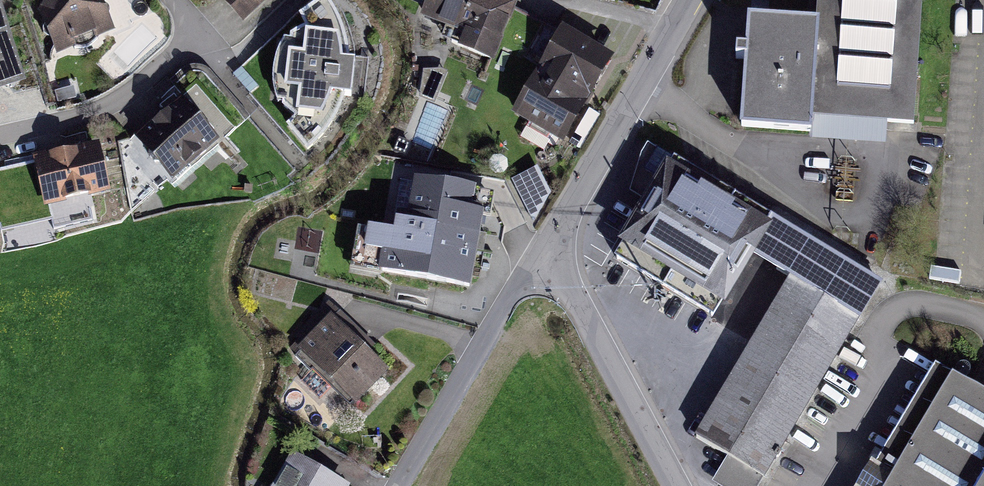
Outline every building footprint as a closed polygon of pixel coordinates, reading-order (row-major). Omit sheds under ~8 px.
[(114,35),(99,0),(45,0),(37,22),(54,61),(114,35)] [(217,0),(242,27),(271,0),(218,0),(217,0)] [(509,12),(482,0),(426,0),(417,21),(458,39),(452,55),(484,69),(509,12)] [(924,0),(812,0),(810,27),(735,22),(728,130),(804,135),(803,145),(879,150),(881,128),(914,131),(924,0)] [(284,62),(276,62),(273,94),(280,95),(276,117),(288,126),(280,133),(301,158),(317,142),(328,126),(333,113),(335,100),(344,102),(348,69),(338,69),(339,56),(336,42),(329,24),(317,5),(291,25),(298,34),(284,40),(284,62)] [(585,108),(608,68),(558,38),(534,78),(585,108)] [(16,88),(0,39),(0,93),(16,88)] [(447,72),(427,66),(418,96),(437,102),(447,72)] [(562,147),(585,108),(534,78),(511,118),(562,147)] [(165,186),(211,145),(176,105),(129,145),(165,186)] [(101,198),(90,151),(28,165),(39,213),(101,198)] [(646,151),(623,190),(640,200),(606,259),(616,265),(701,315),(712,296),(737,310),(751,286),(726,272),(737,254),(780,280),(689,436),(726,458),(710,485),(760,485),(878,285),(646,151)] [(519,215),(551,204),(538,170),(507,181),(519,215)] [(377,185),(371,240),(439,247),(444,192),(377,185)] [(293,357),(347,410),(383,373),(328,321),(293,357)] [(925,370),(858,485),(983,485),(983,404),(925,370)] [(286,457),(270,485),(340,485),(286,457)]
